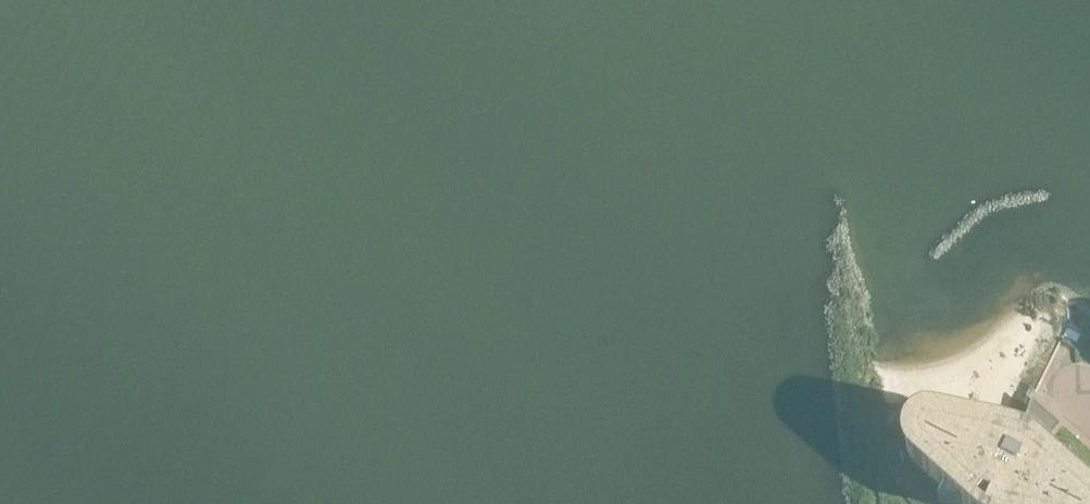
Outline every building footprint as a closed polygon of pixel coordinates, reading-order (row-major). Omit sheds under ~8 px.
[(1063,337),(1064,337),(1077,343),(1081,335),(1067,329),(1063,337)] [(1013,438),(935,422),(931,422),(928,422),(924,422),(921,423),(920,424),(917,426),(915,427),(914,428),(912,430),(910,432),(909,434),(908,437),(907,439),(907,441),(907,443),(907,445),(907,447),(907,450),(907,451),(908,454),(910,457),(911,459),(912,461),(914,462),(961,503),(1089,503),(1089,495),(1039,450),(1038,450),(1036,449),(1051,431),(1034,416),(1039,406),(1037,405),(1020,441),(1014,439),(1014,438),(1013,438)]
